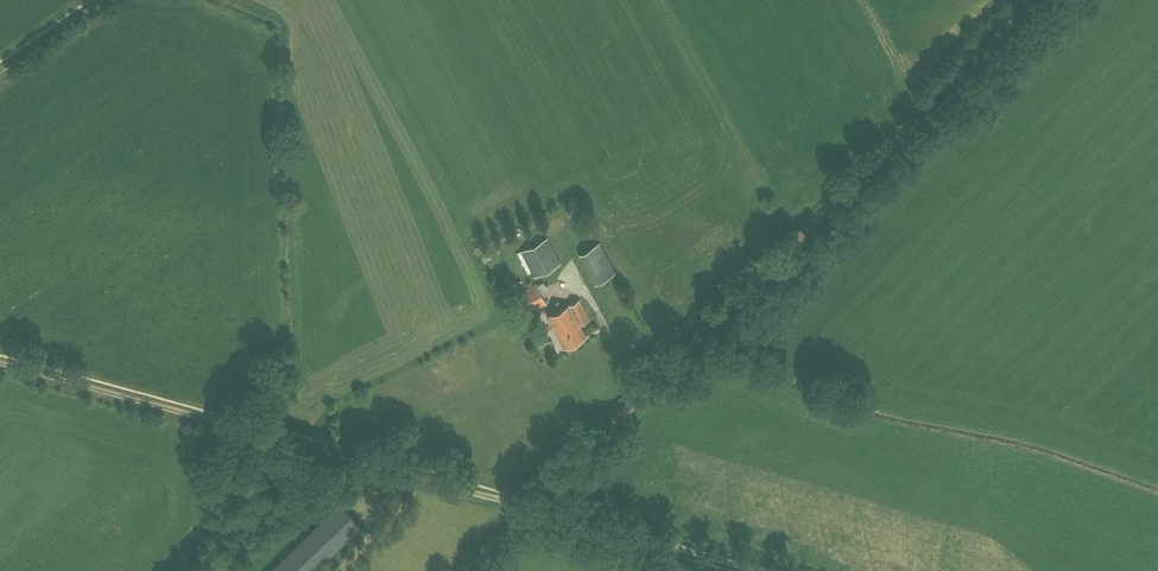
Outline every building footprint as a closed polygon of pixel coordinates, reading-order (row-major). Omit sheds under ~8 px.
[(534,276),(560,262),(547,238),(521,252),(534,276)] [(615,272),(614,272),(599,243),(580,253),(595,283),(615,272)] [(529,312),(546,303),(536,284),(519,293),(529,312)] [(548,316),(564,347),(586,336),(580,323),(589,318),(580,300),(548,316)] [(539,345),(547,340),(541,330),(533,334),(539,345)] [(360,524),(339,503),(270,570),(312,570),(360,524)]
